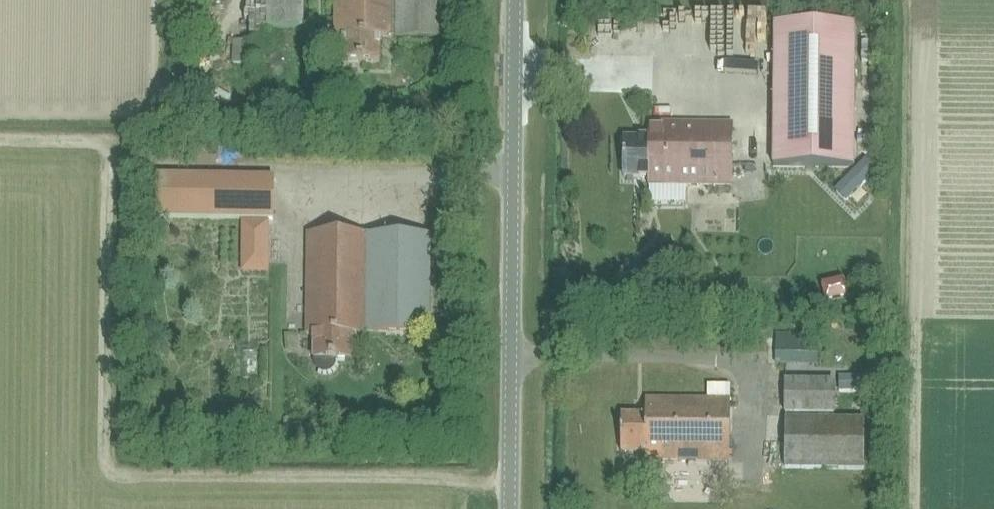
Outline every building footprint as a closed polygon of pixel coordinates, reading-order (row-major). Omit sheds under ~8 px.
[(266,31),(303,31),(303,0),(266,0),(266,31)] [(334,39),(341,39),(341,63),(379,64),(379,40),(444,40),(444,0),(335,0),(334,39)] [(771,27),(771,167),(851,167),(851,27),(771,27)] [(255,66),(256,44),(232,43),(231,65),(255,66)] [(731,131),(731,125),(647,124),(647,140),(623,139),(623,177),(647,178),(647,185),(731,186),(731,147),(731,131)] [(154,219),(273,221),(274,177),(154,176),(154,219)] [(243,225),(243,272),(267,272),(267,225),(243,225)] [(430,237),(368,236),(308,236),(307,336),(313,336),(313,360),(314,360),(314,364),(314,365),(315,366),(315,368),(316,370),(317,371),(319,372),(320,373),(322,373),(325,374),(327,373),(329,373),(331,371),(332,370),(334,368),(335,366),(335,365),(335,364),(335,360),(351,360),(351,336),(429,337),(430,237)] [(815,354),(816,337),(776,336),(776,365),(799,365),(799,353),(815,354)] [(834,416),(835,383),(784,381),(783,415),(834,416)] [(729,402),(706,401),(645,401),(645,416),(621,416),(621,454),(645,454),(645,461),(729,462),(729,402)] [(785,420),(784,469),(864,469),(864,420),(785,420)]
